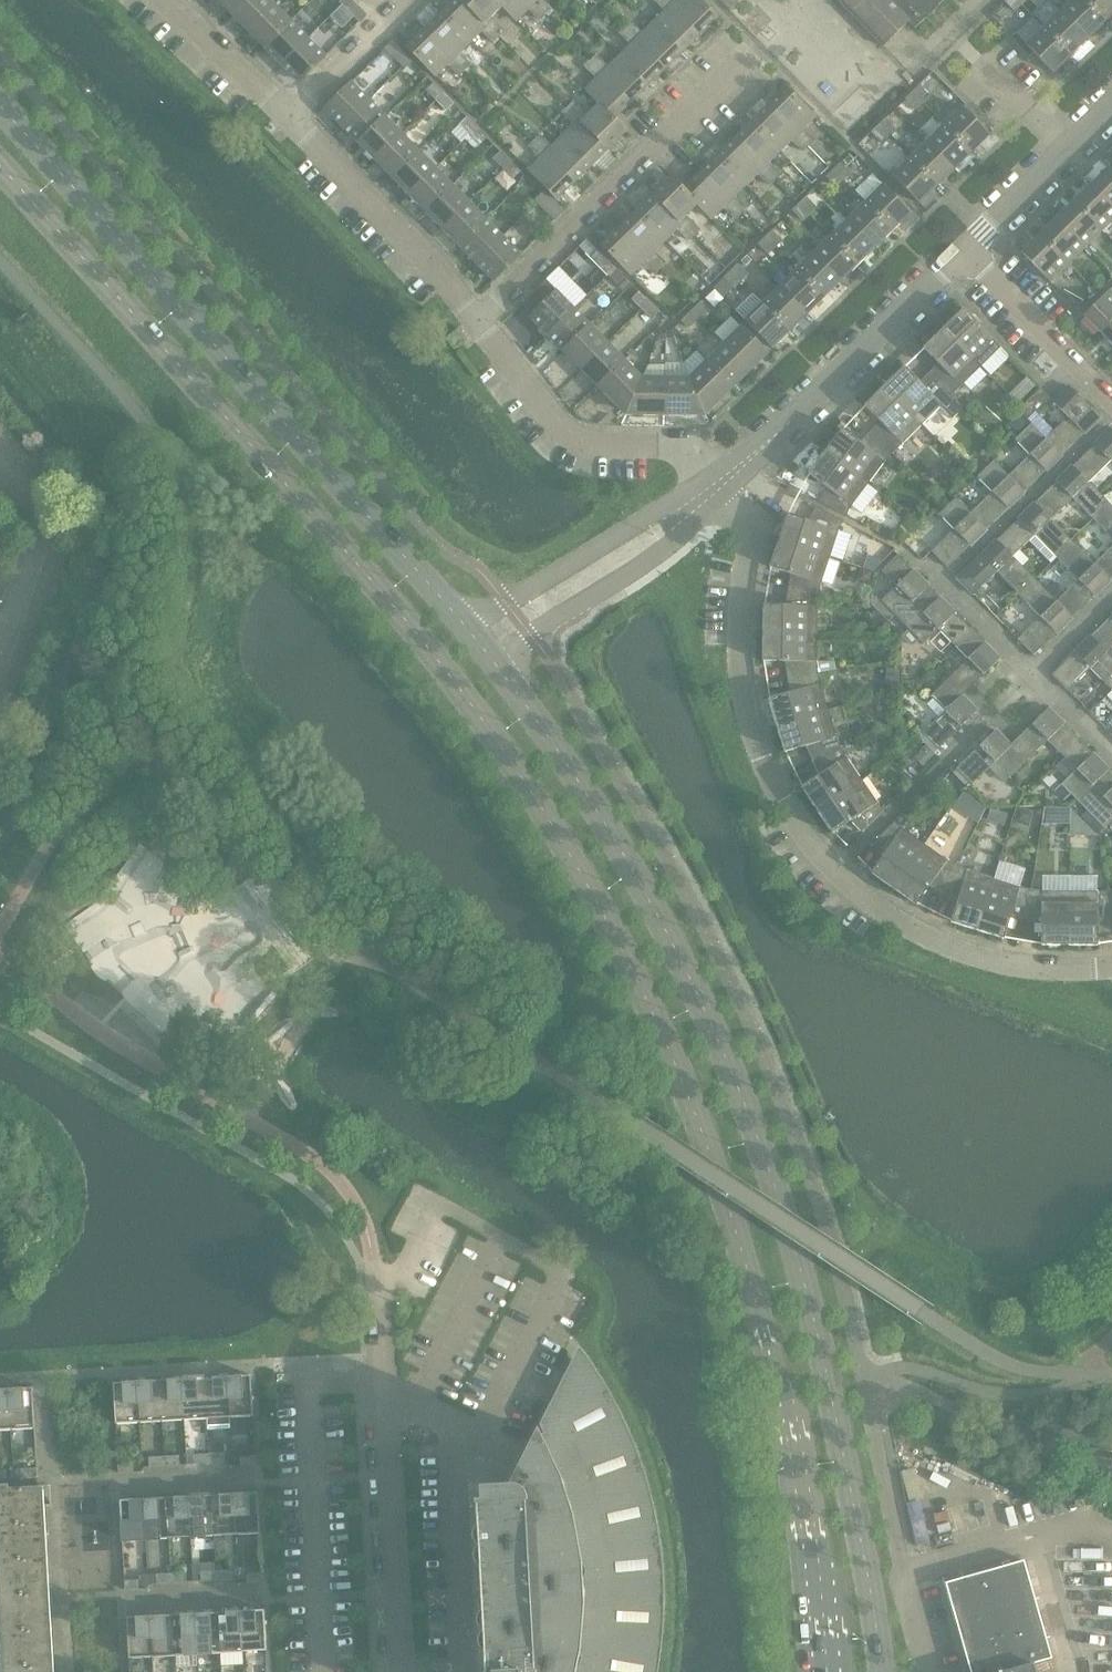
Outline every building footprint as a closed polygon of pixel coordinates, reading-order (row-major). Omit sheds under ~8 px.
[(231,14),(245,0),(217,0),(231,14)] [(231,14),(248,31),(275,4),(271,0),(245,0),(231,14)] [(350,12),(357,6),(352,0),(343,0),(340,3),(350,12)] [(442,13),(471,42),(482,31),(494,43),(499,37),(463,0),(455,0),(442,13)] [(499,37),(505,31),(491,18),(502,6),(503,6),(497,0),(463,0),(499,37)] [(503,6),(502,6),(517,21),(529,9),(540,21),(546,15),(531,0),(497,0),(503,6)] [(546,15),(552,10),(542,0),(531,0),(546,15)] [(654,22),(683,52),(700,35),(665,0),(654,0),(665,11),(654,22)] [(700,35),(718,18),(700,0),(665,0),(700,35)] [(838,1),(884,47),(909,22),(916,29),(945,0),(839,0),(838,1)] [(1017,0),(1007,0),(1005,2),(1015,12),(1022,5),(1017,0)] [(1061,11),(1088,38),(1105,21),(1084,0),(1072,0),(1061,11)] [(1105,21),(1111,15),(1111,0),(1084,0),(1105,21)] [(1049,1),(1034,16),(1044,28),(1071,55),(1088,38),(1061,11),(1060,12),(1049,1)] [(275,4),(248,31),(264,48),(292,21),(275,4)] [(357,6),(350,12),(360,22),(367,16),(357,6)] [(442,13),(425,29),(465,71),(471,65),(460,54),(471,42),(442,13)] [(1032,18),(1016,34),(1026,45),(1053,72),(1071,55),(1044,28),(1043,29),(1032,18)] [(292,21),(264,48),(281,65),(308,38),(292,21)] [(631,22),(625,28),(666,69),(683,52),(654,22),(642,34),(631,22)] [(631,45),(620,56),(649,86),(666,69),(625,28),(620,33),(631,45)] [(465,71),(425,29),(407,47),(436,77),(448,65),(460,76),(465,71)] [(308,38),(281,65),(299,83),(326,56),(308,38)] [(393,42),(386,49),(396,59),(403,52),(393,42)] [(403,52),(396,59),(405,69),(412,62),(403,52)] [(597,56),(591,61),(632,102),(649,86),(620,56),(608,67),(597,56)] [(632,102),(591,61),(586,67),(597,78),(585,90),(599,105),(600,104),(614,119),(615,119),(632,102)] [(325,109),(342,127),(369,100),(352,82),(325,109)] [(427,91),(437,101),(444,94),(434,84),(427,91)] [(920,86),(913,93),(923,103),(930,96),(920,86)] [(786,88),(769,105),(809,146),(815,141),(804,129),(816,117),(786,88)] [(923,103),(913,93),(906,99),(916,109),(923,103)] [(444,94),(437,101),(447,111),(454,104),(444,94)] [(369,100),(342,127),(359,144),(386,117),(369,100)] [(574,102),(569,107),(609,149),(627,131),(615,119),(614,119),(600,104),(599,105),(588,116),(574,102)] [(769,105),(752,122),(781,152),(792,140),(803,152),(809,146),(769,105)] [(574,124),(563,136),(592,165),(609,149),(569,107),(563,113),(574,124)] [(963,108),(945,125),(972,153),(989,135),(963,108)] [(386,117),(359,144),(376,161),(403,134),(386,117)] [(461,125),(470,135),(477,128),(468,118),(461,125)] [(886,119),(879,126),(889,136),(896,130),(886,119)] [(752,122),(735,139),(775,180),(781,174),(769,163),(781,152),(752,122)] [(945,125),(928,142),(955,169),(972,153),(945,125)] [(889,136),(879,126),(872,133),(882,143),(889,136)] [(477,128),(470,135),(480,145),(487,138),(477,128)] [(403,134),(376,161),(392,178),(420,151),(403,134)] [(540,135),(535,141),(575,182),(592,165),(563,136),(552,147),(540,135)] [(735,139),(718,156),(747,185),(758,174),(769,185),(775,180),(735,139)] [(575,182),(535,141),(529,147),(540,158),(528,170),(557,200),(575,182)] [(928,142),(911,159),(938,186),(955,169),(928,142)] [(420,151),(392,178),(409,195),(436,168),(420,151)] [(494,159),(504,169),(511,162),(501,152),(494,159)] [(718,156),(701,172),(741,213),(747,208),(735,196),(747,185),(718,156)] [(938,186),(911,159),(893,176),(920,204),(938,186)] [(511,162),(504,169),(514,179),(521,172),(511,162)] [(840,164),(834,171),(844,181),(850,174),(840,164)] [(436,168),(409,195),(426,212),(453,185),(436,168)] [(1092,185),(1111,206),(1111,172),(1109,168),(1092,185)] [(844,181),(834,171),(827,177),(837,187),(844,181)] [(701,172),(684,189),(683,189),(698,205),(697,205),(712,220),(724,208),(735,219),(741,213),(701,172)] [(873,175),(856,191),(866,202),(866,203),(892,230),(910,213),(883,186),(873,175)] [(672,177),(654,194),(694,235),(700,230),(686,216),(697,205),(698,205),(683,189),(684,189),(672,177)] [(453,185),(426,212),(443,229),(470,202),(453,185)] [(1075,202),(1103,230),(1111,221),(1111,206),(1092,185),(1075,202)] [(535,201),(545,211),(552,204),(542,194),(535,201)] [(654,194),(637,211),(666,241),(678,230),(689,241),(694,235),(654,194)] [(806,198),(800,204),(810,214),(816,208),(806,198)] [(470,202),(443,229),(460,246),(487,219),(470,202)] [(1075,202),(1058,218),(1086,247),(1103,230),(1075,202)] [(866,203),(849,220),(875,247),(892,230),(866,203)] [(552,204),(545,211),(555,221),(562,214),(552,204)] [(810,214),(800,204),(793,211),(803,221),(810,214)] [(637,211),(620,228),(660,269),(666,263),(655,252),(666,241),(637,211)] [(1058,218),(1041,235),(1069,264),(1086,247),(1058,218)] [(487,219),(460,246),(476,263),(504,236),(487,219)] [(849,220),(831,236),(858,264),(875,247),(849,220)] [(660,269),(620,228),(602,245),(632,275),(644,263),(655,274),(660,269)] [(772,231),(766,238),(776,248),(782,241),(772,231)] [(1069,264),(1041,235),(1023,253),(1051,281),(1069,264)] [(504,236),(476,263),(494,281),(521,254),(504,236)] [(831,236),(814,253),(841,281),(858,264),(831,236)] [(776,248),(766,238),(759,244),(769,255),(776,248)] [(590,257),(600,267),(607,260),(597,250),(590,257)] [(814,253),(797,270),(824,297),(841,281),(814,253)] [(607,260),(600,267),(610,277),(617,270),(607,260)] [(738,265),(732,271),(741,281),(748,275),(738,265)] [(797,270),(780,287),(807,314),(824,297),(797,270)] [(741,281),(732,271),(725,278),(735,288),(741,281)] [(623,278),(617,284),(624,291),(630,285),(623,278)] [(574,308),(547,280),(522,304),(532,315),(530,317),(547,335),(574,308)] [(780,287),(763,304),(790,331),(807,314),(780,287)] [(1102,334),(1111,324),(1111,293),(1110,291),(1085,316),(1102,334)] [(633,299),(642,309),(649,302),(640,293),(633,299)] [(754,294),(736,312),(772,348),(790,331),(763,304),(754,294)] [(649,302),(642,309),(652,319),(659,312),(649,302)] [(702,302),(692,312),(699,319),(709,309),(702,302)] [(574,308),(547,335),(564,352),(591,325),(574,308)] [(963,308),(943,328),(981,367),(1001,348),(963,308)] [(699,319),(692,312),(682,322),(689,328),(699,319)] [(1102,334),(1111,344),(1111,324),(1102,334)] [(591,325),(564,352),(581,369),(608,343),(591,325)] [(742,326),(724,344),(751,371),(768,354),(742,326)] [(939,364),(930,373),(952,396),(981,367),(943,328),(923,348),(939,364)] [(459,329),(447,339),(455,349),(467,339),(459,329)] [(608,343),(581,369),(598,387),(625,360),(608,343)] [(724,344),(707,361),(734,388),(751,371),(724,344)] [(625,360),(598,387),(616,405),(617,404),(627,413),(642,377),(625,360)] [(707,361),(690,377),(705,414),(714,404),(716,406),(734,388),(707,361)] [(642,377),(627,413),(640,413),(640,415),(666,415),(666,377),(665,377),(665,365),(648,365),(642,377)] [(904,366),(884,386),(923,425),(941,407),(952,419),(964,408),(952,396),(930,373),(920,382),(904,366)] [(666,377),(666,415),(691,416),(691,414),(705,414),(690,377),(666,377)] [(880,422),(871,431),(893,454),(903,444),(923,425),(884,386),(864,406),(880,422)] [(1036,412),(1028,420),(1032,424),(1047,439),(1046,439),(1062,456),(1100,418),(1070,387),(1054,402),(1068,418),(1055,431),(1036,412)] [(1050,398),(1041,389),(1019,410),(1028,420),(1050,398)] [(1021,416),(1011,426),(1018,433),(1028,423),(1021,416)] [(1031,455),(1009,476),(1008,477),(1024,493),(1062,456),(1046,439),(1047,439),(1032,424),(1016,440),(1031,455)] [(842,429),(825,451),(869,484),(885,462),(893,454),(871,431),(860,442),(842,429)] [(1073,467),(1089,483),(1089,482),(1111,461),(1111,462),(1111,430),(1111,429),(1073,467)] [(825,451),(808,474),(826,487),(819,501),(847,516),(852,506),(862,514),(878,493),(868,485),(869,484),(825,451)] [(993,492),(971,513),(970,514),(986,530),(1024,493),(1008,477),(1009,476),(994,461),(978,477),(993,492)] [(1073,467),(1035,504),(1051,520),(1073,498),(1095,520),(1111,505),(1089,482),(1089,483),(1073,467)] [(932,552),(948,568),(986,530),(970,514),(971,513),(956,498),(940,514),(955,529),(932,552)] [(1035,504),(997,541),(1013,557),(1029,541),(1051,564),(1057,558),(1073,542),(1051,520),(1035,504)] [(1095,520),(1111,538),(1111,506),(1111,505),(1095,520)] [(787,514),(779,541),(830,558),(839,531),(844,522),(816,507),(809,521),(787,514)] [(830,558),(779,541),(770,567),(791,574),(789,590),(820,595),(822,584),(830,558)] [(959,579),(975,595),(997,573),(1019,595),(1035,579),(1013,557),(997,541),(959,579)] [(1073,542),(1057,558),(1079,580),(1065,594),(1057,601),(1057,602),(1072,618),(1110,581),(1094,565),(1095,564),(1073,542)] [(1095,564),(1094,565),(1110,581),(1111,579),(1111,547),(1095,564)] [(882,601),(909,629),(925,613),(913,601),(929,586),(898,555),(882,571),(897,586),(882,601)] [(861,568),(860,575),(863,580),(871,583),(872,571),(861,568)] [(1041,617),(1018,639),(1034,656),(1072,618),(1057,602),(1057,601),(1045,589),(1035,579),(1019,595),(1041,617)] [(1053,582),(1045,589),(1057,601),(1065,594),(1053,582)] [(925,613),(909,629),(924,644),(940,629),(954,644),(970,628),(929,586),(913,601),(925,613)] [(764,605),(763,633),(818,634),(818,606),(820,595),(789,590),(786,606),(764,605)] [(1091,637),(1107,653),(1111,648),(1111,616),(1091,637)] [(968,659),(946,681),(962,697),(962,696),(1000,659),(970,628),(954,644),(968,659)] [(818,634),(763,633),(763,661),(786,662),(788,677),(819,673),(833,670),(833,662),(817,662),(818,634)] [(1068,691),(1091,668),(1111,690),(1111,657),(1108,653),(1107,653),(1091,637),(1053,675),(1068,691)] [(887,671),(887,684),(899,685),(899,671),(887,671)] [(769,699),(777,726),(829,710),(821,683),(819,673),(788,677),(790,693),(769,699)] [(962,697),(946,681),(930,696),(945,711),(923,734),(938,750),(977,712),(962,696),(962,697)] [(1049,708),(1011,746),(1010,746),(1026,762),(1048,740),(1063,755),(1079,739),(1049,708)] [(829,710),(777,726),(785,753),(806,746),(813,761),(842,747),(837,737),(829,710)] [(996,731),(957,769),(973,785),(990,768),(1005,783),(1011,778),(1026,762),(1010,746),(1011,746),(996,731)] [(1063,755),(1077,770),(1062,785),(1077,800),(1093,785),(1105,797),(1111,790),(1111,773),(1079,739),(1063,755)] [(842,747),(813,761),(820,775),(801,787),(817,811),(862,780),(846,757),(842,747)] [(862,780),(817,811),(833,834),(851,821),(862,832),(885,810),(878,803),(862,780)] [(1077,800),(1104,828),(1111,820),(1111,790),(1105,797),(1093,785),(1077,800)] [(964,793),(957,803),(969,812),(976,801),(964,793)] [(1045,807),(1042,823),(1051,823),(1051,807),(1045,807)] [(1019,808),(1015,822),(1028,826),(1032,812),(1019,808)] [(871,873),(894,889),(925,844),(902,828),(895,821),(873,843),(884,854),(871,873)] [(925,844),(894,889),(917,905),(930,886),(944,894),(958,865),(948,861),(925,844)] [(958,865),(944,894),(958,901),(951,922),(977,931),(994,879),(968,870),(958,865)] [(994,879),(977,931),(1004,939),(1011,918),(1027,921),(1031,889),(1021,888),(994,879)] [(1031,889),(1027,921),(1042,923),(1042,946),(1070,946),(1070,891),(1042,891),(1031,889)] [(1070,946),(1098,946),(1098,924),(1111,921),(1111,910),(1109,890),(1098,892),(1070,891),(1070,946)] [(481,1500),(476,1501),(485,1671),(658,1671),(660,1661),(661,1649),(663,1638),(663,1630),(664,1622),(664,1611),(664,1599),(664,1587),(664,1576),(662,1560),(661,1549),(660,1537),(658,1526),(656,1514),(653,1503),(649,1488),(647,1481),(643,1469),(640,1458),(636,1447),(630,1433),(626,1423),(621,1412),(615,1402),(608,1389),(602,1379),(594,1366),(585,1354),(579,1346),(540,1424),(544,1433),(538,1436),(536,1432),(509,1485),(480,1487),(481,1500)] [(251,1375),(227,1376),(230,1417),(253,1416),(251,1375)] [(227,1376),(205,1378),(207,1418),(208,1429),(230,1428),(230,1417),(227,1376)] [(205,1378),(182,1379),(184,1420),(207,1418),(205,1378)] [(182,1379),(160,1380),(162,1421),(184,1420),(182,1379)] [(160,1380),(137,1382),(139,1422),(162,1421),(160,1380)] [(113,1383),(116,1424),(139,1422),(137,1382),(113,1383)] [(32,1388),(9,1389),(11,1430),(35,1428),(32,1388)] [(0,1389),(0,1430),(11,1430),(9,1389),(0,1389)] [(224,1453),(209,1454),(209,1463),(225,1462),(224,1453)] [(209,1463),(209,1454),(194,1455),(194,1464),(209,1463)] [(179,1455),(164,1456),(165,1466),(180,1465),(179,1455)] [(256,1465),(256,1455),(240,1456),(241,1466),(256,1465)] [(165,1466),(164,1456),(149,1457),(149,1467),(165,1466)] [(133,1463),(118,1463),(118,1473),(134,1472),(133,1463)] [(37,1478),(37,1468),(21,1469),(22,1478),(37,1478)] [(0,1489),(0,1641),(2,1671),(48,1671),(39,1524),(45,1524),(43,1487),(0,1489)] [(258,1492),(234,1494),(236,1534),(260,1533),(258,1492)] [(234,1494),(211,1495),(214,1536),(236,1534),(234,1494)] [(211,1495),(189,1496),(191,1537),(214,1536),(211,1495)] [(189,1496),(166,1498),(169,1538),(191,1537),(189,1496)] [(166,1498),(144,1499),(146,1540),(169,1538),(166,1498)] [(120,1500),(122,1541),(146,1540),(144,1499),(120,1500)] [(1036,1664),(1052,1658),(1024,1560),(946,1583),(971,1671),(1038,1671),(1036,1664)] [(231,1570),(216,1571),(216,1581),(232,1580),(231,1570)] [(216,1581),(216,1571),(201,1572),(201,1581),(216,1581)] [(186,1573),(171,1574),(171,1583),(187,1582),(186,1573)] [(263,1582),(262,1573),(247,1574),(247,1583),(263,1582)] [(171,1583),(171,1574),(155,1574),(156,1584),(171,1583)] [(140,1580),(125,1581),(125,1590),(141,1589),(140,1580)] [(264,1610),(241,1611),(243,1652),(267,1650),(264,1610)] [(241,1611),(218,1612),(220,1653),(243,1652),(241,1611)] [(218,1612),(195,1613),(198,1654),(220,1653),(218,1612)] [(195,1613),(173,1615),(175,1655),(198,1654),(195,1613)] [(173,1615),(151,1616),(153,1657),(175,1655),(173,1615)] [(127,1617),(129,1658),(153,1657),(151,1616),(127,1617)]
